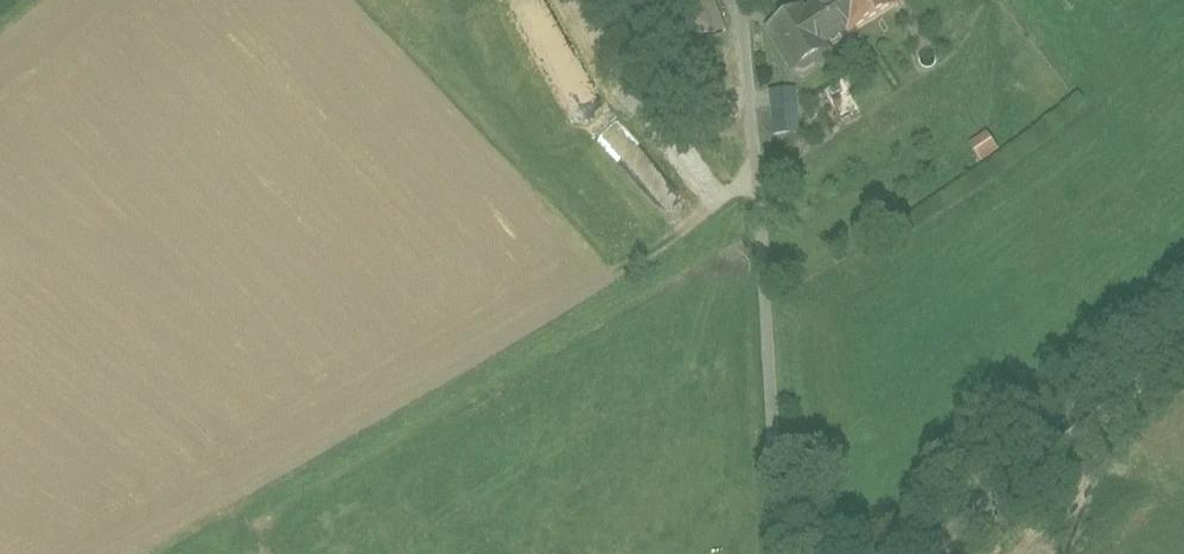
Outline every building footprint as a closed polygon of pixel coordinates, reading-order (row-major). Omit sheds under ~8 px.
[(665,46),(721,27),(711,0),(650,0),(665,46)] [(836,12),(818,25),(801,0),(799,0),(763,25),(801,81),(839,55),(830,42),(848,30),(855,41),(911,4),(908,0),(828,0),(836,12)] [(780,105),(779,139),(803,140),(804,106),(780,105)]
